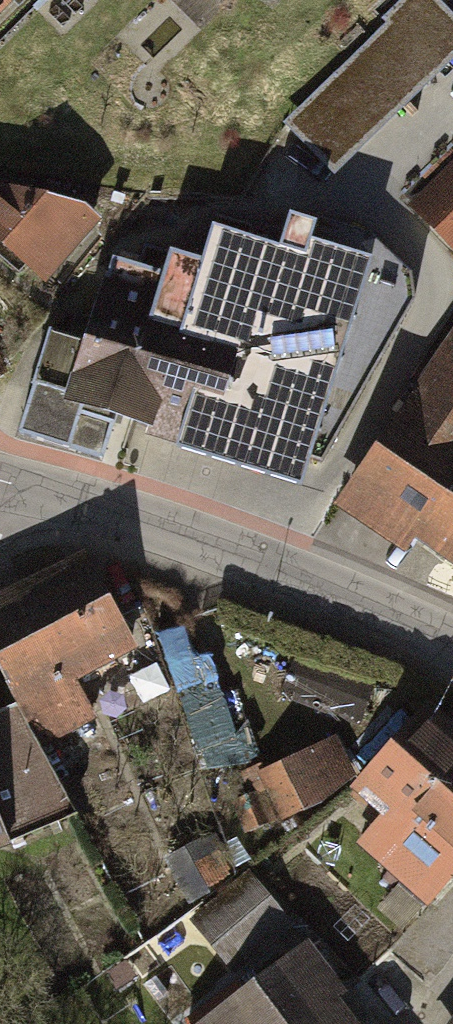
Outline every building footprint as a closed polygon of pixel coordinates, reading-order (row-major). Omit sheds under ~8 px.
[(36,0),(0,0),(0,42),(36,0)] [(434,102),(359,41),(310,102),(385,162),(434,102)] [(419,205),(452,240),(452,172),(419,205)] [(0,198),(0,223),(71,284),(127,219),(90,199),(13,185),(0,198)] [(163,288),(109,272),(64,411),(304,489),(311,466),(322,469),(425,280),(319,247),(311,272),(205,240),(196,270),(171,262),(163,288)] [(350,508),(420,554),(431,537),(452,551),(452,352),(350,508)] [(0,605),(0,653),(18,687),(49,748),(101,722),(82,685),(138,656),(89,560),(0,605)] [(0,695),(0,856),(36,840),(29,823),(75,802),(49,748),(18,687),(0,695)] [(443,709),(371,785),(401,814),(368,848),(437,913),(452,896),(452,717),(443,709)] [(337,747),(266,777),(288,826),(358,796),(337,747)] [(231,976),(297,922),(262,879),(196,932),(231,976)] [(317,947),(207,1023),(371,1023),(317,947)]
